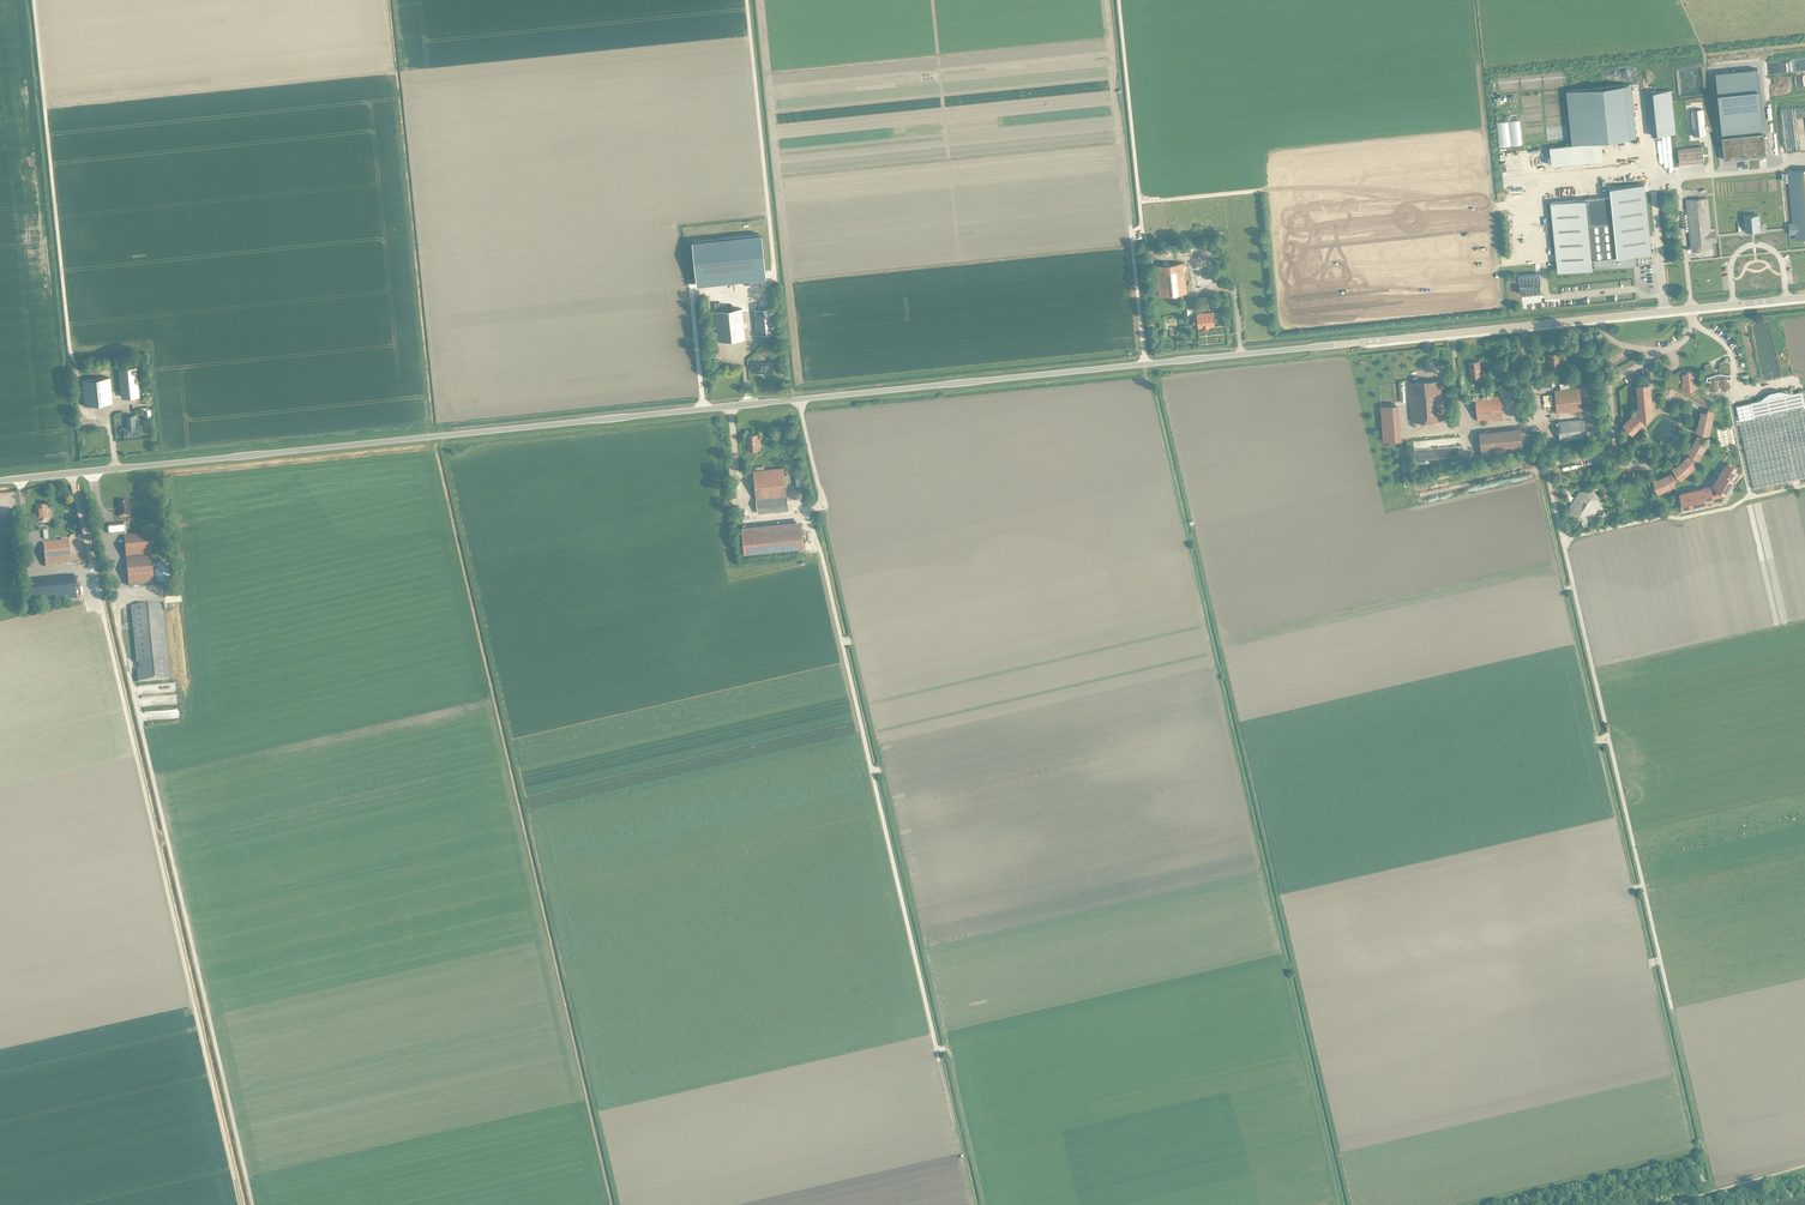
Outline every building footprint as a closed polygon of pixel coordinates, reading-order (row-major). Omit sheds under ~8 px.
[(1715,73),(1718,104),(1724,159),(1766,155),(1764,133),(1761,133),(1758,100),(1755,69),(1757,69),(1757,70),(1757,69),(1750,69),(1750,70),(1751,75),(1723,78),(1722,72),(1723,72),(1715,73)] [(1630,138),(1624,85),(1567,91),(1573,144),(1630,138)] [(1706,135),(1703,109),(1691,111),(1693,136),(1706,135)] [(1802,122),(1801,110),(1793,110),(1793,123),(1802,122)] [(1675,126),(1653,128),(1653,136),(1675,133),(1675,126)] [(1782,146),(1791,146),(1790,127),(1782,127),(1782,146)] [(1678,149),(1679,164),(1703,161),(1702,147),(1678,149)] [(1617,166),(1621,166),(1621,158),(1610,158),(1610,162),(1617,162),(1617,166)] [(1788,171),(1793,223),(1788,224),(1789,234),(1794,234),(1795,239),(1804,238),(1804,169),(1788,171)] [(1550,203),(1556,255),(1557,269),(1555,269),(1640,266),(1640,265),(1637,266),(1637,261),(1637,259),(1637,255),(1651,253),(1644,184),(1610,188),(1610,196),(1550,203)] [(1710,231),(1707,198),(1686,200),(1691,249),(1712,247),(1712,242),(1717,241),(1716,230),(1710,231)] [(1746,243),(1761,242),(1758,214),(1743,216),(1746,243)] [(760,235),(693,242),(697,284),(714,282),(714,277),(764,272),(760,235)] [(1208,256),(1191,257),(1192,283),(1210,282),(1208,256)] [(1169,290),(1182,290),(1182,287),(1181,284),(1182,279),(1180,272),(1180,265),(1179,259),(1163,258),(1154,261),(1155,264),(1155,267),(1151,268),(1153,272),(1152,275),(1153,278),(1153,282),(1154,285),(1154,287),(1155,292),(1156,292),(1166,290),(1169,290)] [(1523,283),(1526,282),(1526,286),(1523,286),(1519,287),(1520,294),(1542,292),(1540,274),(1518,276),(1519,283),(1523,283)] [(757,335),(775,333),(773,308),(754,310),(757,335)] [(717,341),(745,339),(742,309),(714,312),(717,341)] [(1197,324),(1198,328),(1213,327),(1212,312),(1211,312),(1196,313),(1196,318),(1193,318),(1193,324),(1197,324)] [(1549,370),(1560,369),(1558,353),(1548,354),(1549,370)] [(1470,377),(1481,376),(1479,361),(1468,362),(1470,377)] [(750,363),(751,370),(756,370),(757,374),(757,373),(772,372),(771,362),(756,364),(756,363),(751,363),(750,363)] [(1712,364),(1705,366),(1706,375),(1708,376),(1708,380),(1710,380),(1709,387),(1710,388),(1712,390),(1717,391),(1721,390),(1721,388),(1723,388),(1724,389),(1729,389),(1732,387),(1732,384),(1730,380),(1734,378),(1732,374),(1730,363),(1726,362),(1721,363),(1720,369),(1716,369),(1712,364)] [(136,367),(118,369),(121,398),(139,396),(136,367)] [(1683,368),(1680,370),(1678,371),(1678,372),(1679,371),(1679,372),(1676,375),(1675,374),(1664,378),(1665,385),(1677,388),(1678,391),(1677,390),(1677,391),(1702,405),(1704,401),(1695,396),(1694,388),(1698,385),(1695,378),(1695,377),(1695,373),(1688,370),(1685,371),(1683,368)] [(84,405),(112,403),(109,378),(82,380),(84,405)] [(1412,421),(1444,419),(1442,391),(1438,380),(1409,383),(1412,421)] [(1581,410),(1582,410),(1579,382),(1560,384),(1560,389),(1555,390),(1557,412),(1558,412),(1581,410)] [(1636,411),(1623,424),(1631,432),(1632,430),(1633,432),(1643,421),(1642,420),(1646,416),(1647,416),(1650,407),(1649,401),(1651,400),(1649,386),(1648,386),(1647,384),(1637,385),(1638,403),(1636,411)] [(1801,391),(1735,406),(1753,489),(1804,477),(1804,391),(1801,391)] [(1478,420),(1503,418),(1500,395),(1475,398),(1478,420)] [(1399,404),(1380,405),(1384,441),(1402,440),(1399,404)] [(1706,415),(1700,413),(1698,425),(1694,431),(1699,433),(1698,435),(1704,439),(1706,434),(1709,435),(1709,432),(1710,432),(1714,411),(1708,409),(1706,415)] [(120,435),(123,434),(124,438),(139,436),(139,437),(138,426),(134,427),(133,415),(125,416),(126,428),(123,428),(123,429),(120,429),(119,430),(119,434),(120,435)] [(1559,422),(1558,422),(1560,440),(1585,437),(1584,419),(1582,419),(1559,422)] [(1521,428),(1479,432),(1481,453),(1523,449),(1521,428)] [(757,444),(760,443),(759,438),(757,439),(756,435),(757,435),(746,436),(748,451),(758,450),(757,444)] [(1704,439),(1698,435),(1697,435),(1690,447),(1686,451),(1690,454),(1688,456),(1693,461),(1695,458),(1698,459),(1699,457),(1700,457),(1708,443),(1703,440),(1704,439)] [(1692,464),(1693,461),(1688,456),(1687,456),(1677,465),(1671,468),(1674,472),(1671,473),(1675,479),(1678,477),(1681,479),(1682,478),(1695,467),(1692,464)] [(1712,485),(1722,491),(1725,493),(1737,473),(1735,471),(1736,468),(1733,466),(1728,463),(1726,465),(1725,465),(1712,485)] [(783,468),(753,471),(756,500),(786,497),(783,468)] [(1675,479),(1671,473),(1658,478),(1652,479),(1650,479),(1650,484),(1650,485),(1654,484),(1655,488),(1658,488),(1660,492),(1675,486),(1673,481),(1675,479)] [(1718,496),(1722,491),(1712,485),(1711,487),(1710,486),(1680,493),(1683,507),(1714,500),(1713,497),(1718,496)] [(1578,493),(1570,507),(1573,515),(1581,519),(1589,519),(1598,506),(1599,505),(1598,502),(1596,498),(1595,496),(1594,497),(1591,497),(1589,496),(1589,492),(1582,492),(1580,492),(1579,493),(1578,493)] [(786,497),(756,500),(757,513),(787,511),(787,510),(786,498),(786,497)] [(118,516),(129,515),(127,500),(128,500),(128,499),(117,500),(117,501),(119,516),(118,516)] [(38,523),(48,522),(46,507),(47,507),(47,506),(36,507),(36,508),(38,523)] [(106,533),(113,532),(112,522),(105,523),(106,533)] [(741,529),(744,553),(756,552),(754,528),(741,529)] [(126,559),(151,556),(148,533),(124,536),(126,559)] [(45,566),(70,563),(68,540),(43,543),(45,566)] [(151,556),(126,559),(129,587),(154,584),(151,556)] [(75,600),(73,575),(29,580),(31,604),(75,600)] [(91,598),(84,599),(86,609),(93,608),(91,598)] [(162,603),(130,606),(135,663),(138,662),(139,668),(136,668),(137,681),(169,678),(162,603)]
